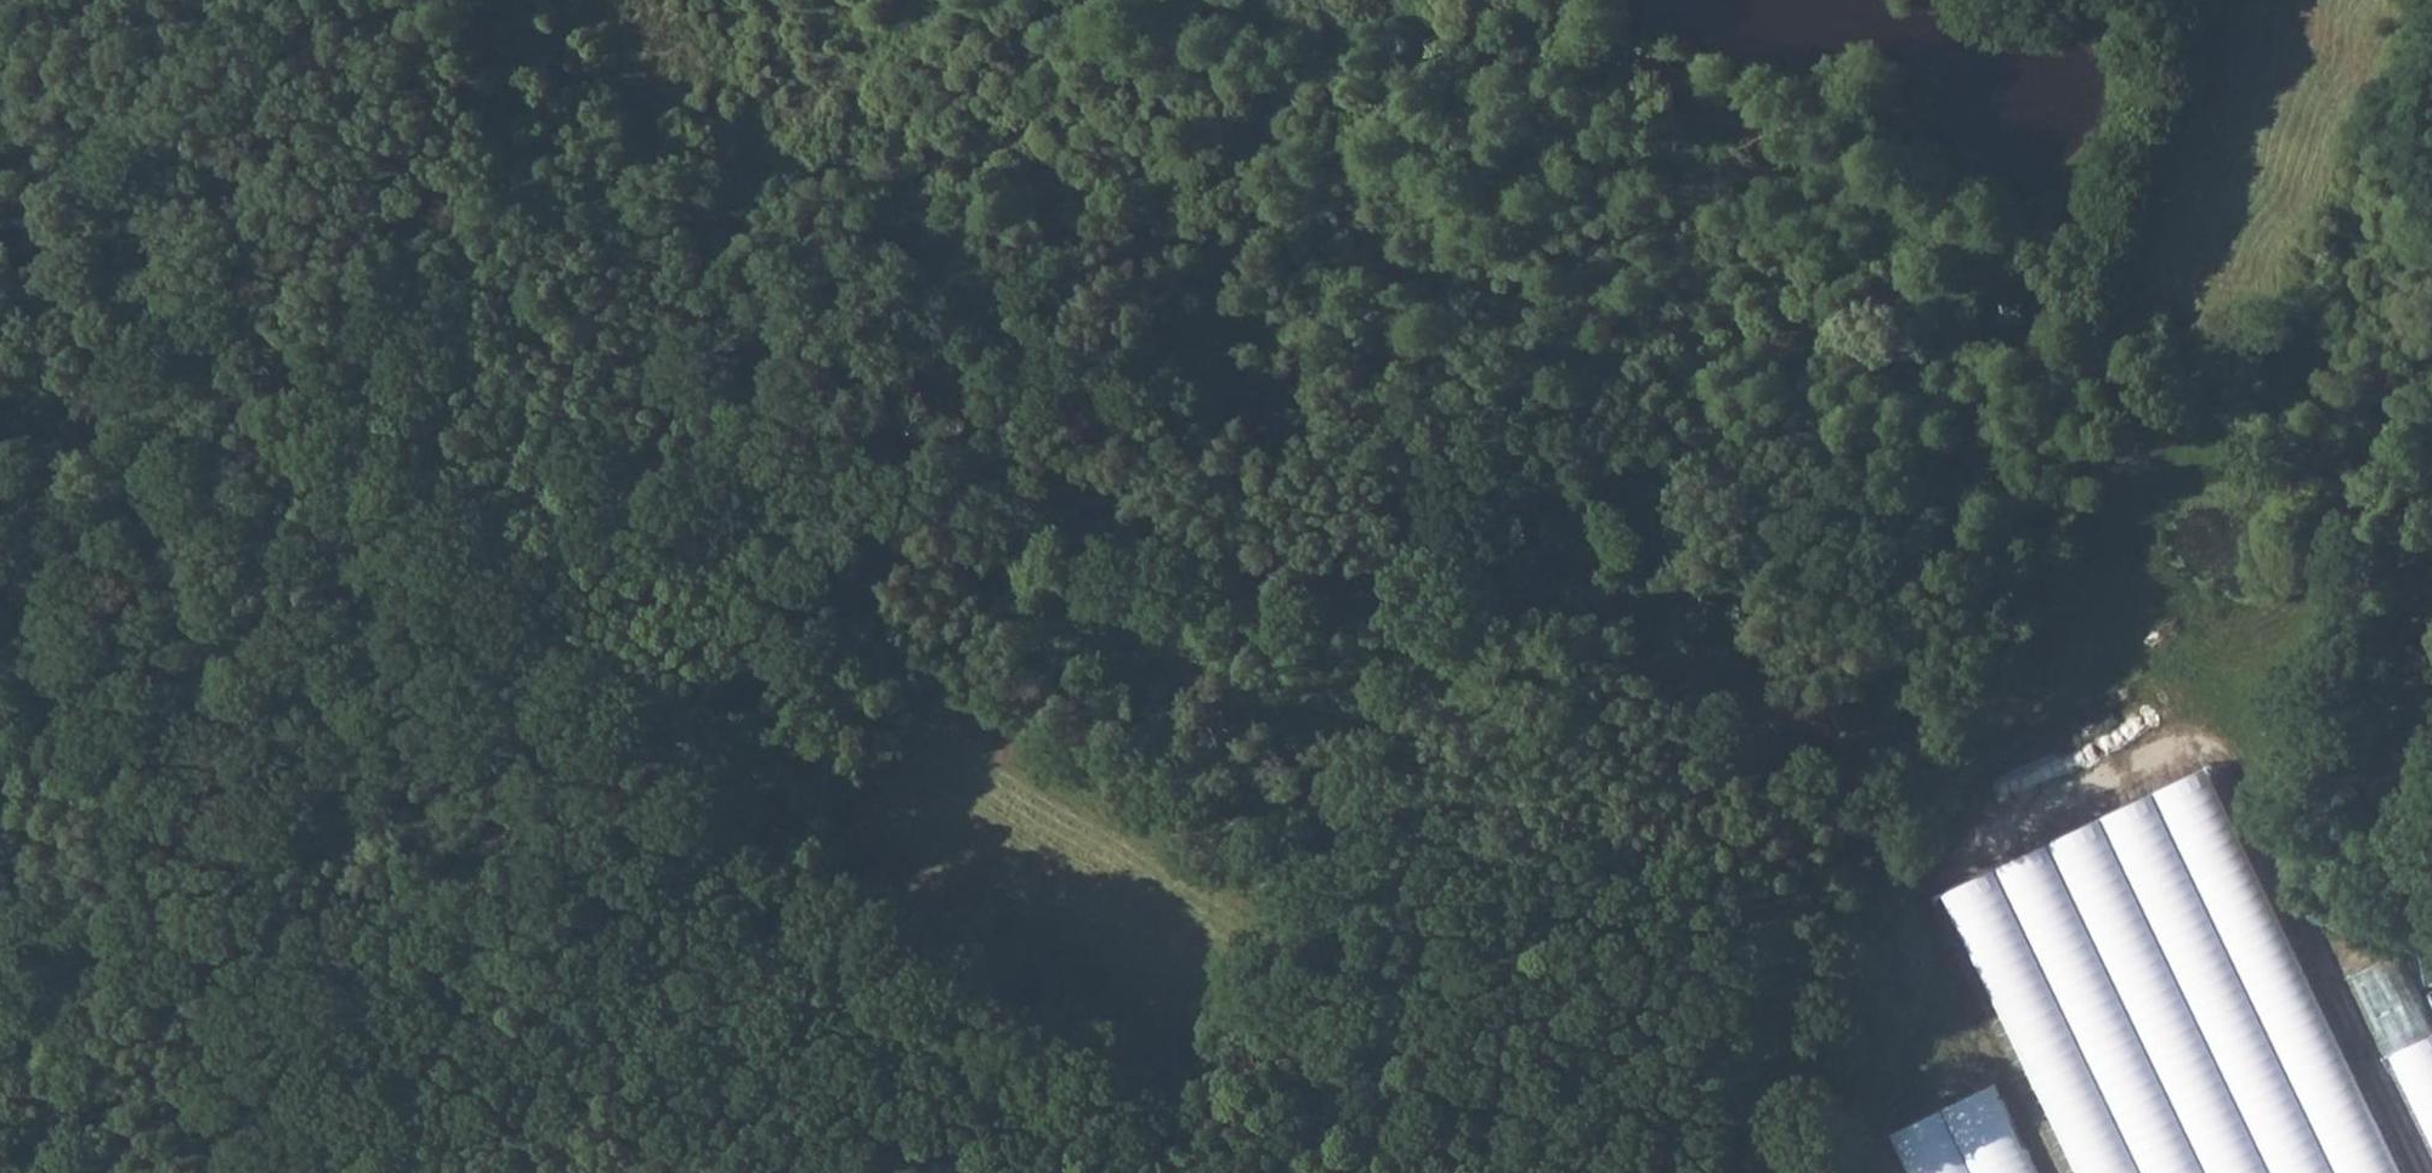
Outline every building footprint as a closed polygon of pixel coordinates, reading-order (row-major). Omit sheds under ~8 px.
[(1956,879),(2079,1172),(2394,1172),(2226,768),(1956,879)] [(2431,1078),(2431,1007),(2409,950),(2384,960),(2431,1078)] [(1902,1126),(1922,1172),(2045,1172),(2005,1082),(1902,1126)]
